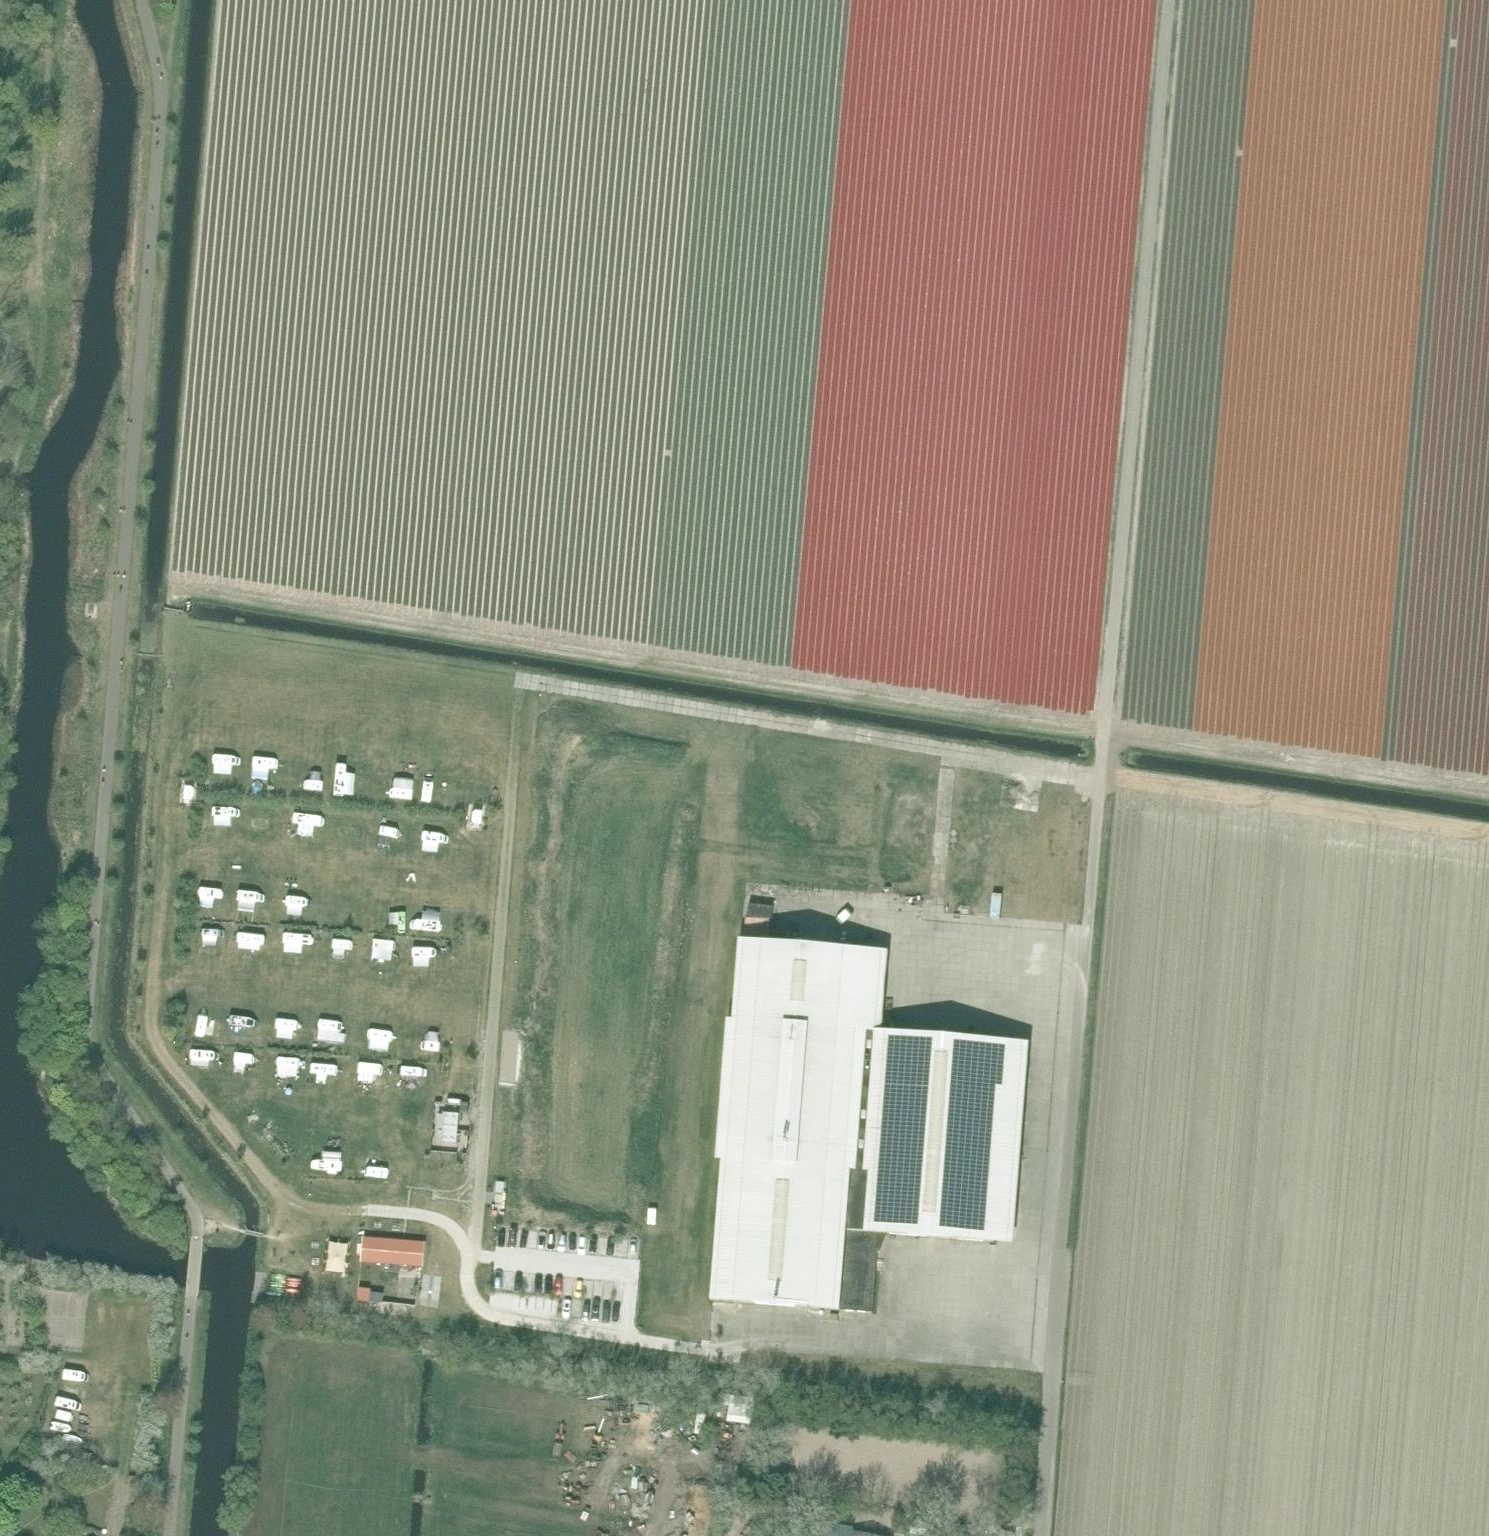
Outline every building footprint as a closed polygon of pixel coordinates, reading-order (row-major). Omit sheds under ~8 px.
[(868,950),(741,940),(739,940),(711,1300),(872,1313),(878,1236),(885,1236),(885,1234),(994,1242),(1009,1041),(862,1030),(868,950)] [(459,1113),(444,1112),(442,1142),(457,1143),(459,1113)] [(425,1241),(362,1235),(360,1260),(423,1266),(425,1241)] [(820,1535),(849,1535),(851,1527),(821,1523),(820,1535)]
